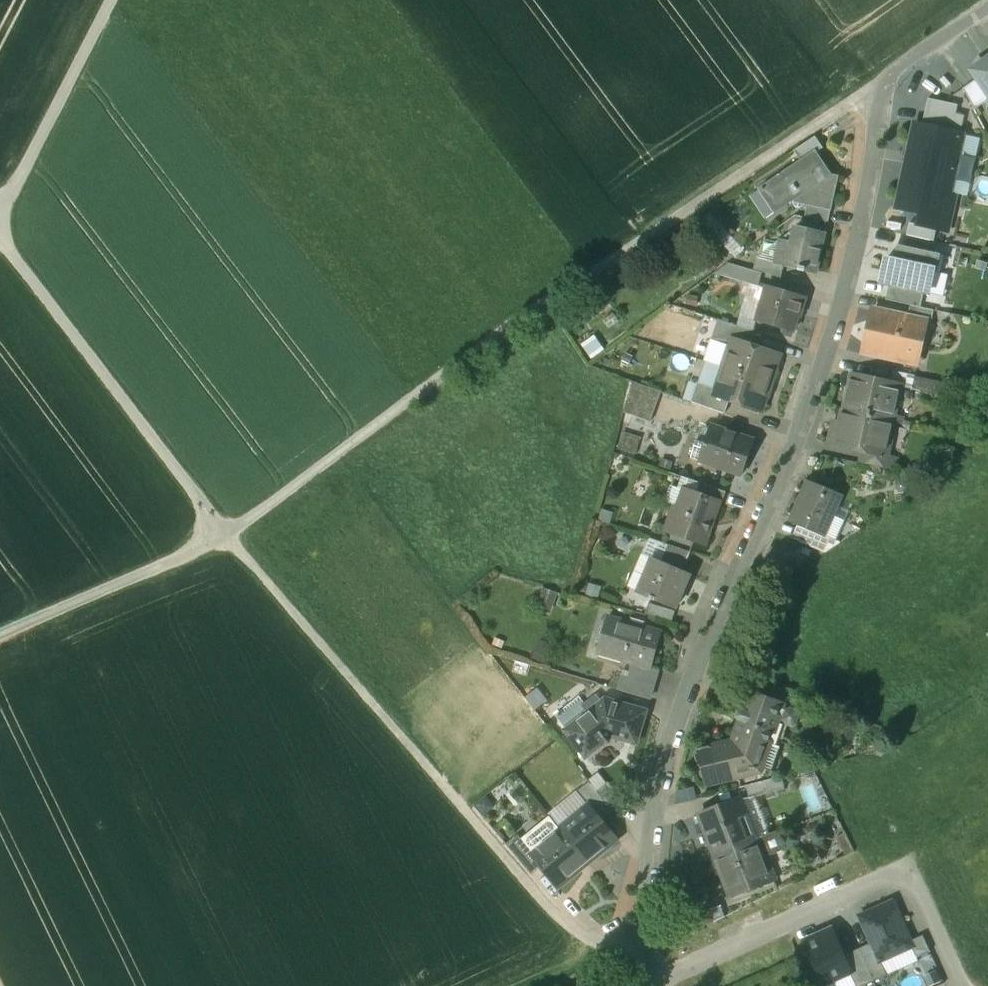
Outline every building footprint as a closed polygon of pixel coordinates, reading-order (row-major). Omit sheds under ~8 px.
[(983,60),(984,62),(972,70),(978,79),(987,94),(987,56),(983,60)] [(987,101),(987,94),(978,79),(964,88),(975,110),(986,103),(987,101)] [(927,99),(922,125),(960,133),(964,115),(955,113),(957,106),(927,99)] [(922,125),(916,124),(899,207),(918,212),(916,224),(938,228),(946,192),(952,193),(964,134),(960,133),(922,125)] [(816,136),(794,151),(801,161),(816,151),(817,153),(824,148),(816,136)] [(801,161),(759,189),(760,191),(766,186),(774,198),(768,202),(775,214),(800,197),(805,206),(831,211),(839,177),(832,176),(817,153),(816,151),(801,161)] [(824,234),(797,228),(793,245),(779,241),(774,263),(774,264),(784,266),(815,273),(824,234)] [(930,240),(907,235),(905,247),(928,252),(930,240)] [(905,247),(898,245),(894,260),(886,259),(881,283),(889,284),(924,292),(928,293),(933,271),(937,272),(941,254),(928,252),(905,247)] [(774,263),(757,259),(754,270),(763,273),(781,278),(784,266),(774,264),(774,263)] [(754,270),(738,265),(733,279),(758,287),(763,273),(754,270)] [(924,292),(889,284),(886,300),(912,306),(921,307),(924,292)] [(807,299),(766,288),(756,320),(794,331),(799,315),(802,315),(807,299)] [(921,307),(912,306),(909,318),(921,321),(920,323),(932,326),(935,311),(921,307)] [(909,318),(875,311),(865,353),(917,364),(922,341),(916,340),(920,323),(921,321),(909,318)] [(752,331),(718,320),(711,339),(730,346),(732,339),(748,344),(752,331)] [(606,347),(599,337),(587,345),(594,355),(606,347)] [(748,344),(732,339),(730,346),(723,367),(772,383),(776,371),(774,370),(779,355),(748,344)] [(772,383),(723,367),(716,389),(714,395),(729,400),(761,411),(766,396),(767,397),(772,383)] [(896,385),(852,375),(843,409),(894,420),(898,401),(892,400),(896,385)] [(944,382),(915,376),(912,389),(941,395),(944,382)] [(660,391),(631,381),(623,411),(649,421),(660,391)] [(716,389),(697,383),(691,402),(724,413),(729,400),(714,395),(716,389)] [(843,409),(842,409),(839,421),(834,420),(830,444),(863,451),(884,455),(884,453),(887,441),(889,441),(894,420),(843,409)] [(753,441),(710,426),(704,446),(709,448),(704,462),(741,475),(753,441)] [(640,453),(646,435),(626,428),(620,447),(640,453)] [(709,448),(704,446),(699,460),(704,462),(709,448)] [(884,455),(863,451),(861,462),(896,470),(899,457),(884,453),(884,455)] [(831,490),(809,480),(790,524),(807,531),(808,530),(823,536),(841,495),(831,490)] [(727,492),(701,483),(697,495),(718,502),(722,504),(727,492)] [(697,495),(685,491),(677,511),(672,513),(667,526),(670,532),(704,543),(718,502),(697,495)] [(823,536),(808,530),(807,531),(802,543),(826,553),(840,543),(823,536)] [(691,552),(668,544),(660,562),(682,571),(691,552)] [(660,562),(652,559),(638,593),(650,598),(650,599),(655,601),(655,600),(676,608),(690,574),(682,571),(660,562)] [(676,611),(649,603),(645,614),(672,622),(676,611)] [(660,632),(609,618),(600,649),(624,656),(623,661),(631,663),(649,669),(650,667),(660,632)] [(598,654),(623,661),(624,656),(600,649),(598,654)] [(649,669),(631,663),(628,675),(621,673),(616,689),(649,699),(657,669),(650,667),(649,669)] [(811,702),(784,692),(780,704),(797,710),(798,713),(808,709),(811,702)] [(780,704),(748,693),(735,733),(779,748),(787,726),(792,727),(797,724),(799,715),(798,713),(797,710),(780,704)] [(566,730),(603,702),(597,695),(586,704),(580,697),(555,716),(566,730)] [(646,712),(605,700),(603,702),(566,730),(565,731),(583,755),(604,739),(608,744),(610,743),(608,740),(611,736),(636,744),(646,712)] [(732,743),(698,752),(706,781),(736,774),(739,787),(747,785),(769,779),(779,748),(735,733),(732,743)] [(769,779),(747,785),(750,798),(772,792),(769,779)] [(597,791),(590,782),(576,793),(586,805),(599,820),(612,810),(597,791)] [(622,801),(608,783),(597,791),(612,810),(622,801)] [(741,798),(699,814),(714,855),(751,841),(744,822),(749,820),(741,798)] [(586,805),(559,827),(588,862),(615,840),(599,820),(586,805)] [(559,827),(550,815),(521,839),(530,850),(529,851),(541,865),(558,886),(588,862),(559,827)] [(755,839),(749,820),(744,822),(751,841),(755,839)] [(521,839),(517,834),(505,843),(531,874),(541,865),(529,851),(530,850),(521,839)] [(751,841),(714,855),(723,880),(725,879),(730,894),(773,878),(759,838),(755,839),(751,841)] [(880,961),(881,961),(912,947),(913,946),(910,941),(893,901),(860,916),(872,943),(880,961)] [(710,909),(688,917),(692,929),(714,921),(710,909)] [(831,928),(804,941),(824,985),(850,973),(851,972),(844,955),(831,928)] [(913,946),(912,947),(917,958),(930,951),(923,935),(910,941),(913,946)] [(872,943),(859,949),(873,981),(887,975),(881,961),(880,961),(872,943)] [(859,949),(844,955),(851,972),(850,973),(856,985),(863,985),(873,981),(859,949)]
